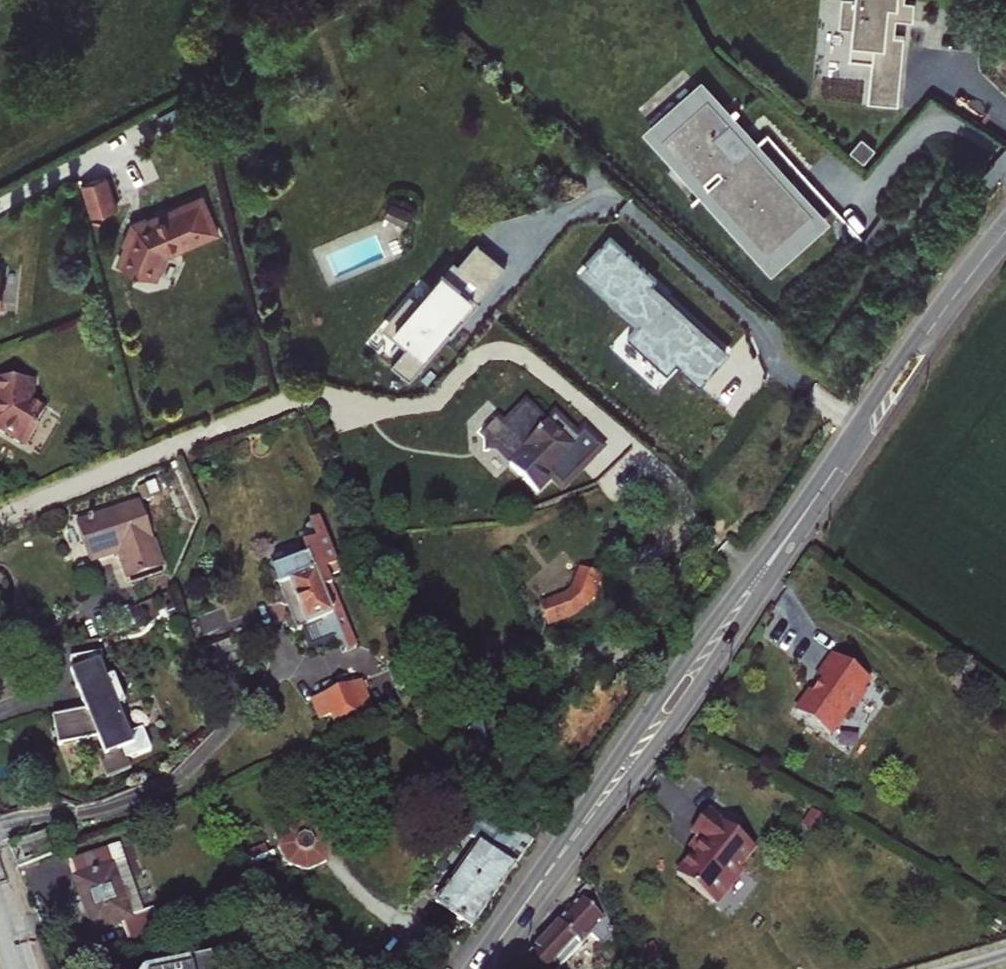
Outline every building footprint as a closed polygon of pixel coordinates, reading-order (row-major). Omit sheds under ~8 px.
[(903,76),(908,37),(898,36),(899,19),(916,21),(918,2),(908,1),(908,0),(845,0),(842,25),(855,27),(852,58),(875,61),(873,73),(903,76)] [(873,73),(870,102),(900,106),(903,76),(873,73)] [(708,94),(663,134),(704,180),(719,167),(722,170),(692,198),(693,199),(709,185),(768,251),(811,213),(751,146),(767,132),(766,131),(736,158),(713,132),(729,117),(708,94)] [(106,214),(97,180),(73,187),(82,221),(106,214)] [(213,202),(143,220),(120,257),(155,278),(169,255),(223,241),(213,202)] [(659,274),(612,232),(589,256),(607,273),(602,282),(643,317),(630,330),(671,368),(678,359),(703,382),(728,351),(703,329),(706,326),(670,294),(662,301),(648,287),(659,274)] [(393,362),(413,379),(454,334),(447,329),(467,304),(473,305),(508,264),(481,241),(462,261),(459,258),(450,269),(442,264),(393,321),(413,339),(393,362)] [(35,444),(48,406),(33,401),(28,379),(0,383),(0,432),(35,444)] [(496,418),(485,431),(488,434),(487,444),(498,444),(514,460),(509,464),(537,492),(552,476),(562,485),(600,447),(584,431),(578,437),(554,414),(545,423),(526,403),(503,426),(496,418)] [(118,552),(127,580),(162,567),(140,501),(76,524),(90,562),(118,552)] [(289,628),(296,631),(305,629),(312,645),(331,636),(339,641),(345,636),(334,605),(328,608),(319,584),(315,573),(336,564),(319,519),(310,523),(302,533),(301,542),(308,558),(273,571),(280,589),(276,594),(279,602),(284,601),(289,614),(286,619),(289,628)] [(340,575),(336,564),(315,573),(319,584),(340,575)] [(123,618),(138,612),(136,604),(120,610),(123,618)] [(143,624),(138,612),(123,618),(127,629),(143,624)] [(48,714),(53,744),(92,737),(97,750),(92,752),(102,775),(126,766),(123,756),(148,747),(139,727),(126,732),(115,706),(122,703),(110,675),(104,678),(99,650),(67,656),(73,686),(85,684),(87,694),(77,698),(81,708),(48,714)] [(870,683),(834,657),(818,678),(821,684),(797,714),(830,738),(851,711),(858,709),(865,700),(863,693),(870,683)] [(332,715),(336,726),(337,728),(363,715),(359,704),(369,701),(362,682),(313,701),(321,719),(332,715)] [(359,704),(363,715),(373,711),(369,701),(359,704)] [(332,715),(321,719),(326,730),(336,726),(332,715)] [(755,849),(708,812),(692,833),(699,839),(703,842),(693,855),(677,876),(712,904),(739,870),(755,849)] [(484,813),(463,842),(472,848),(435,902),(464,922),(460,927),(468,933),(532,839),(514,827),(512,831),(484,813)] [(321,860),(328,845),(328,840),(318,826),(302,823),(288,832),(284,845),(290,860),(306,867),(321,860)] [(12,842),(20,865),(55,851),(47,830),(12,842)] [(689,851),(693,855),(703,842),(699,839),(689,851)] [(119,843),(70,861),(94,929),(121,920),(129,939),(160,927),(154,908),(144,911),(119,843)] [(265,844),(248,851),(252,860),(268,852),(265,844)] [(744,873),(739,870),(712,904),(717,908),(744,873)] [(562,965),(565,967),(593,936),(605,947),(615,935),(589,884),(579,895),(582,898),(519,968),(558,968),(562,965)] [(145,968),(222,968),(219,955),(145,968)]
